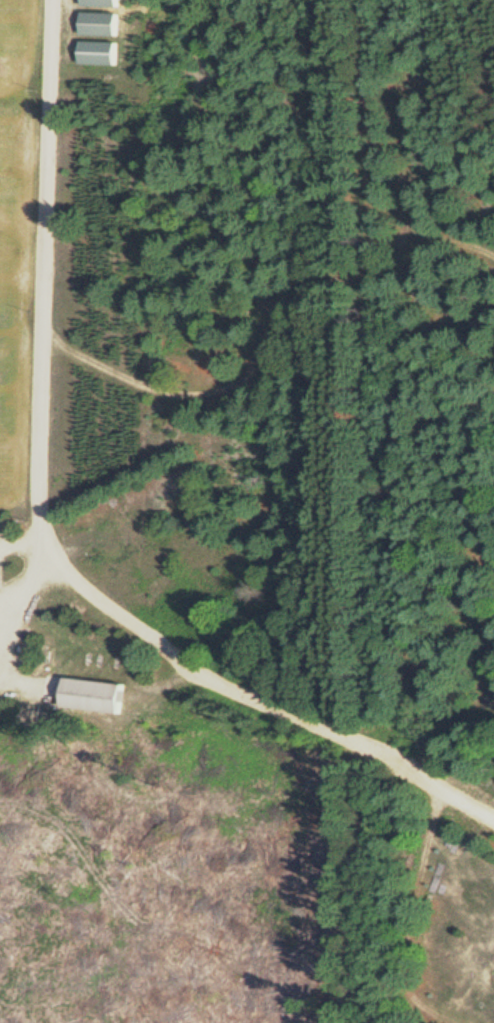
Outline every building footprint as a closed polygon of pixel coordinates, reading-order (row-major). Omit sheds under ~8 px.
[(81,13),(81,36),(116,36),(116,13),(81,13)] [(80,65),(116,65),(116,42),(80,42),(80,65)] [(416,301),(423,299),(419,285),(412,287),(416,301)] [(65,678),(61,708),(120,715),(123,685),(65,678)]
